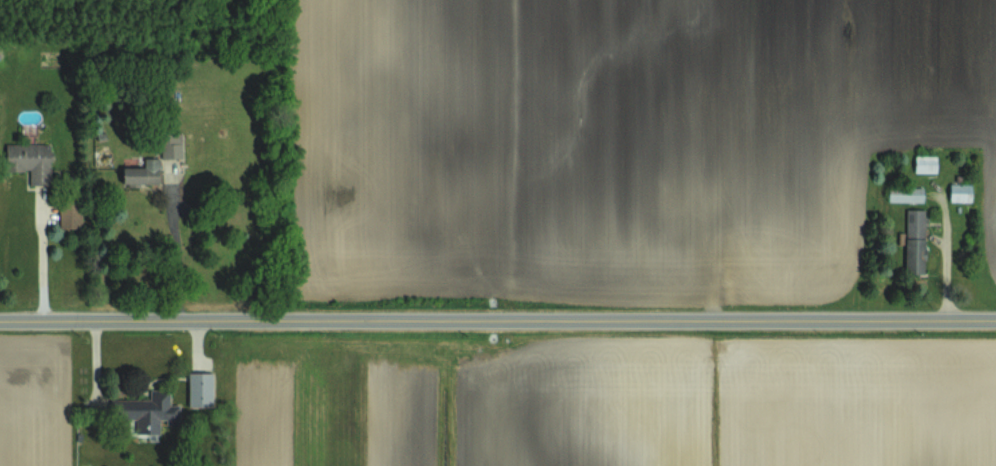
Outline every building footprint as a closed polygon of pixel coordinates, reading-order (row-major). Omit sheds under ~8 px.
[(915,172),(938,172),(938,155),(915,155),(915,172)] [(972,183),(949,183),(949,201),(972,201),(972,183)] [(924,186),(889,186),(889,201),(924,201),(924,186)] [(906,209),(906,274),(926,274),(925,209),(906,209)]
